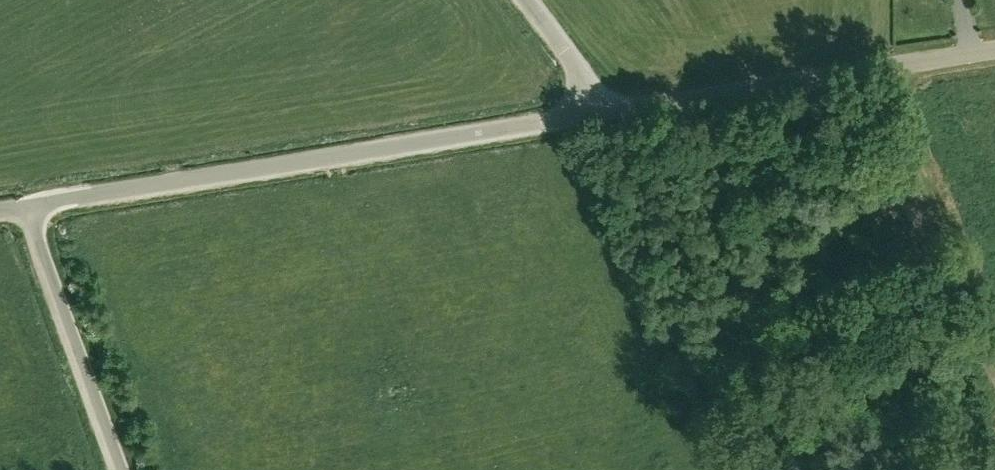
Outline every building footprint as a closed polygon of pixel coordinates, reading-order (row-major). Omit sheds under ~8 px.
[(605,160),(615,159),(614,144),(604,145),(605,160)]
